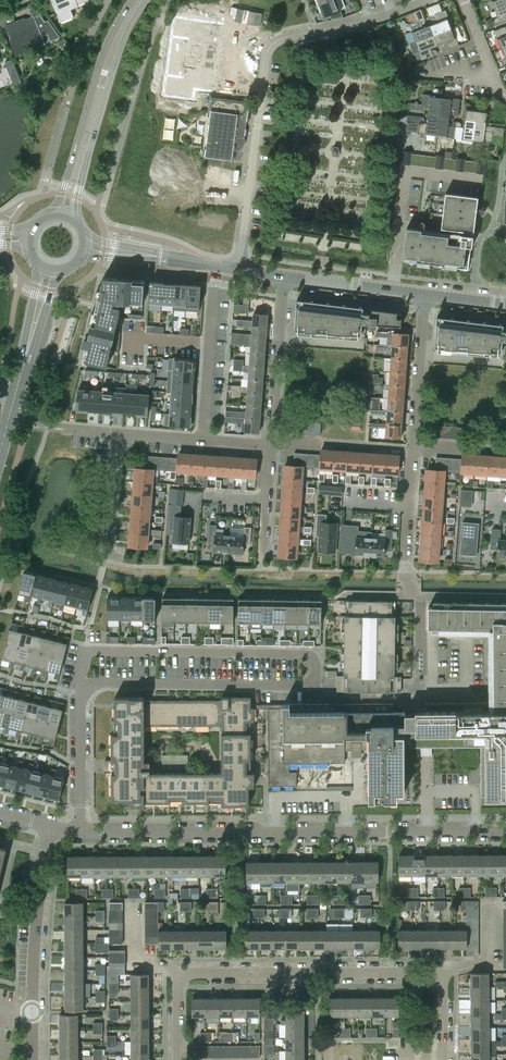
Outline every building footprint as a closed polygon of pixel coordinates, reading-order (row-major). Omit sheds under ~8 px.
[(70,9),(77,6),(77,5),(88,0),(50,0),(59,22),(73,16),(70,9)] [(320,4),(325,17),(330,15),(332,18),(344,16),(338,0),(330,0),(320,4)] [(505,19),(505,6),(504,0),(492,0),(491,0),(498,17),(496,18),(495,21),(495,23),(505,19)] [(35,6),(28,9),(32,16),(25,19),(25,17),(15,21),(12,15),(0,20),(0,26),(1,29),(6,27),(17,55),(46,44),(43,36),(48,34),(51,41),(60,37),(48,20),(45,21),(35,6)] [(173,9),(162,87),(193,91),(194,81),(213,83),(217,57),(218,58),(220,41),(219,41),(222,15),(173,9)] [(438,21),(430,24),(434,34),(452,27),(445,10),(430,16),(431,19),(433,20),(437,19),(438,21)] [(409,44),(415,41),(434,34),(430,24),(423,27),(422,24),(424,23),(425,20),(424,18),(409,24),(412,32),(405,34),(409,44)] [(501,48),(505,46),(505,26),(494,31),(501,48)] [(434,34),(438,45),(446,42),(446,44),(443,46),(443,48),(444,51),(459,45),(452,27),(434,34)] [(409,44),(413,54),(419,52),(422,59),(438,53),(437,50),(434,50),(432,51),(431,48),(438,45),(434,34),(415,41),(409,44)] [(377,40),(369,43),(373,57),(381,54),(377,40)] [(429,107),(428,115),(439,116),(441,97),(423,94),(422,104),(411,102),(410,109),(424,111),(426,109),(426,107),(429,107)] [(244,144),(249,102),(249,101),(211,96),(209,109),(212,110),(206,156),(233,159),(234,149),(237,149),(237,147),(241,146),(243,146),(243,144),(244,144)] [(460,99),(441,97),(439,116),(451,117),(451,110),(454,110),(454,113),(456,115),(458,115),(460,99)] [(464,119),(475,121),(487,122),(496,123),(496,120),(487,119),(488,111),(471,109),(471,105),(469,103),(466,103),(464,119)] [(418,133),(437,136),(439,116),(428,115),(427,123),(424,122),(424,119),(423,117),(408,115),(406,131),(418,132),(418,133)] [(166,116),(163,138),(173,139),(176,118),(166,116)] [(450,125),(451,117),(439,116),(437,136),(455,138),(457,121),(455,121),(452,123),(452,126),(450,125)] [(459,122),(457,121),(455,138),(473,140),(475,121),(464,119),(463,127),(461,127),(461,123),(459,122)] [(475,121),(473,140),(492,143),(493,134),(503,135),(504,128),(491,126),(489,128),(488,131),(486,131),(486,130),(487,122),(475,121)] [(402,164),(410,165),(412,152),(404,151),(402,164)] [(437,155),(435,168),(443,169),(445,156),(437,155)] [(457,158),(455,170),(463,171),(465,159),(457,158)] [(477,160),(476,173),(484,174),(485,161),(477,160)] [(407,227),(403,260),(459,267),(458,269),(468,270),(471,247),(472,247),(473,236),(472,236),(472,232),(474,232),(478,197),(446,193),(441,228),(457,230),(457,231),(462,232),(460,245),(448,243),(449,233),(407,227)] [(285,238),(302,243),(304,235),(287,231),(285,238)] [(343,241),(342,249),(364,250),(364,242),(343,241)] [(86,348),(83,361),(107,367),(110,354),(111,348),(119,350),(120,332),(115,330),(116,326),(117,326),(120,312),(120,311),(120,310),(121,307),(119,307),(120,303),(131,304),(131,303),(143,304),(145,281),(133,280),(133,279),(119,278),(119,279),(104,278),(99,298),(98,298),(97,300),(100,300),(97,310),(95,310),(95,311),(96,311),(92,325),(88,338),(89,338),(87,348),(86,348)] [(150,282),(149,303),(162,304),(163,283),(150,282)] [(163,283),(162,304),(173,305),(175,284),(163,283)] [(173,305),(173,310),(186,311),(188,285),(188,284),(175,283),(175,284),(173,305)] [(188,285),(186,311),(199,312),(201,286),(188,285)] [(244,297),(243,303),(250,303),(250,311),(263,312),(264,298),(244,297)] [(364,307),(297,299),(295,330),(362,335),(363,323),(369,323),(402,326),(402,317),(398,317),(398,312),(399,312),(399,311),(370,308),(369,309),(364,308),(364,307)] [(254,313),(253,320),(238,318),(237,325),(253,327),(268,328),(269,314),(254,313)] [(437,316),(435,347),(502,352),(503,340),(505,340),(505,326),(504,325),(504,324),(437,316)] [(267,341),(268,328),(253,327),(252,334),(232,332),(231,338),(267,341)] [(377,330),(376,336),(380,337),(380,344),(388,345),(392,345),(408,346),(409,333),(377,330)] [(266,354),(267,341),(231,338),(231,343),(251,345),(251,353),(266,354)] [(376,344),(375,350),(387,351),(387,350),(392,351),(391,357),(391,358),(407,359),(408,346),(392,345),(388,345),(380,344),(376,344)] [(251,353),(250,365),(265,366),(266,354),(251,353)] [(169,358),(168,369),(194,371),(195,360),(169,358)] [(391,359),(390,371),(406,372),(407,359),(391,358),(391,359)] [(249,371),(249,378),(264,379),(265,366),(250,365),(250,366),(243,366),(243,365),(234,364),(234,370),(249,371)] [(168,369),(167,381),(193,383),(194,383),(195,371),(194,371),(168,369)] [(390,371),(389,384),(405,385),(406,372),(390,371)] [(373,374),(372,383),(382,383),(383,377),(378,377),(378,374),(373,374)] [(233,385),(232,390),(241,391),(241,392),(248,392),(248,391),(263,392),(264,379),(249,378),(248,386),(233,385)] [(167,381),(167,392),(172,393),(192,394),(193,394),(193,383),(167,381)] [(384,384),(384,389),(389,390),(388,397),(404,398),(405,385),(389,384),(384,384)] [(113,392),(111,413),(124,414),(126,391),(126,388),(113,387),(113,392)] [(76,404),(76,408),(76,410),(88,411),(90,391),(78,390),(77,404),(76,404)] [(88,411),(100,412),(101,391),(90,391),(88,411)] [(100,412),(100,413),(111,414),(111,413),(113,392),(101,391),(100,412)] [(124,414),(136,415),(137,394),(138,391),(126,391),(124,414)] [(248,392),(247,404),(262,405),(263,392),(248,391),(248,392)] [(172,393),(171,403),(192,404),(192,394),(172,393)] [(137,394),(136,415),(148,415),(149,395),(137,394)] [(388,401),(387,410),(403,411),(404,398),(388,397),(388,401)] [(171,403),(170,414),(191,415),(192,404),(171,403)] [(246,412),(230,411),(226,411),(225,416),(261,419),(262,405),(247,404),(246,412)] [(371,409),(370,414),(380,415),(387,415),(386,423),(402,424),(403,411),(387,410),(381,410),(371,409)] [(165,413),(164,425),(190,427),(191,415),(170,414),(165,413)] [(225,416),(225,422),(234,423),(245,424),(245,431),(260,432),(261,419),(225,416)] [(370,423),(369,428),(386,428),(385,436),(401,437),(402,424),(386,423),(386,424),(370,423)] [(320,467),(333,468),(335,451),(321,450),(321,454),(320,467)] [(347,452),(335,451),(333,468),(346,469),(347,452)] [(360,453),(347,452),(346,469),(359,470),(360,453)] [(359,470),(362,470),(372,471),(373,454),(360,453),(359,470)] [(178,471),(191,472),(192,455),(179,454),(179,458),(178,471)] [(372,471),(385,472),(386,455),(373,454),(372,471)] [(464,472),(475,473),(476,455),(463,454),(462,458),(461,472),(461,478),(464,478),(464,472)] [(191,472),(204,473),(205,456),(192,455),(191,472)] [(385,472),(386,472),(398,473),(400,455),(386,455),(385,472)] [(475,473),(487,474),(489,456),(476,455),(475,473)] [(204,473),(217,474),(218,457),(205,456),(204,473)] [(490,474),(501,475),(502,457),(489,456),(487,474),(490,474)] [(217,474),(230,475),(232,458),(218,457),(217,474)] [(230,475),(243,476),(245,459),(232,458),(230,475)] [(245,459),(243,476),(257,477),(258,460),(245,459)] [(302,478),(303,466),(303,465),(301,465),(294,464),(286,464),(285,477),(302,478)] [(153,482),(154,469),(153,469),(152,469),(145,468),(136,467),(135,481),(153,482)] [(443,483),(444,471),(444,470),(442,470),(435,469),(427,469),(426,482),(443,483)] [(285,477),(284,490),(301,491),(302,478),(285,477)] [(152,493),(153,482),(135,481),(134,494),(152,495),(152,496),(155,496),(156,493),(152,493)] [(442,496),(443,483),(426,482),(425,495),(442,496)] [(332,487),(332,494),(342,495),(343,487),(332,487)] [(170,488),(169,497),(183,498),(184,489),(170,488)] [(284,490),(283,503),(300,504),(301,491),(284,490)] [(461,490),(460,500),(472,501),(473,491),(461,490)] [(134,494),(133,507),(151,508),(152,496),(152,495),(134,494)] [(441,509),(442,497),(442,496),(425,495),(424,508),(441,509)] [(283,503),(282,516),(299,517),(306,518),(306,515),(299,515),(300,504),(283,503)] [(188,543),(191,517),(181,516),(181,505),(168,504),(166,534),(174,535),(173,542),(188,543)] [(150,521),(151,508),(133,507),(132,520),(150,521)] [(440,522),(441,510),(441,509),(424,508),(423,521),(440,522)] [(320,537),(319,551),(335,552),(337,523),(326,522),(326,514),(317,514),(316,536),(320,537)] [(282,516),(281,529),(298,530),(299,517),(282,516)] [(132,520),(131,533),(149,534),(150,521),(132,520)] [(439,535),(440,523),(440,522),(423,521),(422,534),(439,535)] [(479,556),(481,523),(465,522),(463,554),(479,556)] [(215,551),(229,552),(230,534),(223,534),(223,529),(217,529),(217,524),(210,524),(209,541),(215,541),(215,551)] [(230,534),(229,552),(244,553),(244,544),(251,544),(252,527),(245,526),(244,536),(230,534)] [(356,554),(370,555),(371,538),(357,537),(358,527),(351,527),(350,544),(356,545),(356,554)] [(281,529),(280,542),(297,544),(298,530),(281,529)] [(385,539),(371,538),(370,555),(384,556),(385,547),(391,547),(392,530),(385,529),(385,539)] [(505,557),(505,539),(499,539),(499,530),(493,530),(492,546),(498,547),(497,557),(505,557)] [(148,547),(149,534),(131,533),(130,546),(148,547)] [(422,534),(421,547),(438,548),(439,535),(422,534)] [(296,557),(297,544),(280,542),(279,556),(296,557)] [(437,562),(438,548),(421,547),(420,561),(437,562)] [(24,571),(19,592),(27,594),(25,601),(29,602),(31,595),(36,574),(24,571)] [(36,574),(31,595),(38,597),(37,604),(41,605),(42,598),(48,577),(36,574)] [(48,577),(42,598),(49,600),(48,607),(52,608),(54,601),(59,579),(48,577)] [(59,579),(54,601),(61,603),(59,609),(63,610),(65,604),(71,582),(59,579)] [(71,582),(65,604),(72,606),(71,612),(75,613),(77,607),(82,585),(71,582)] [(82,585),(77,607),(84,609),(82,615),(86,616),(94,588),(82,585)] [(108,597),(107,619),(120,620),(120,597),(108,597)] [(120,597),(120,620),(131,620),(132,597),(120,597)] [(132,597),(131,620),(143,620),(144,597),(132,597)] [(144,597),(143,620),(155,620),(156,598),(144,597)] [(175,597),(163,597),(162,626),(175,626),(175,620),(174,620),(175,597)] [(187,597),(175,597),(174,620),(175,620),(186,620),(187,597)] [(199,597),(187,597),(186,620),(198,621),(199,597)] [(211,598),(199,597),(198,621),(210,621),(211,598)] [(223,598),(211,598),(210,621),(222,621),(223,598)] [(235,598),(223,598),(222,621),(234,621),(235,598)] [(239,621),(251,622),(251,598),(245,598),(245,599),(239,599),(239,621)] [(263,622),(263,598),(251,598),(251,622),(251,628),(262,628),(263,622)] [(263,622),(274,622),(275,599),(263,598),(263,622)] [(286,622),(287,599),(275,599),(274,622),(274,628),(286,628),(286,622)] [(286,622),(298,623),(298,599),(287,599),(286,622)] [(298,623),(310,623),(310,599),(298,599),(298,623)] [(310,599),(310,623),(322,623),(322,600),(310,599)] [(392,601),(345,600),(345,609),(349,609),(349,615),(345,615),(344,675),(337,675),(337,691),(401,692),(401,676),(395,676),(396,616),(392,616),(392,601)] [(264,704),(264,708),(268,708),(269,785),(297,785),(296,771),(289,771),(289,762),(344,762),(344,750),(352,749),(352,752),(361,752),(361,749),(368,749),(369,800),(398,799),(398,791),(405,791),(404,743),(410,743),(410,747),(421,747),(421,755),(422,755),(424,752),(425,752),(426,752),(427,752),(428,752),(429,752),(431,755),(432,755),(432,747),(481,747),(481,796),(486,796),(486,799),(505,799),(505,603),(499,603),(498,606),(492,606),(492,603),(482,603),(482,606),(476,606),(476,603),(466,602),(466,606),(460,605),(460,602),(450,602),(450,605),(444,605),(444,602),(433,602),(433,607),(428,607),(428,629),(497,630),(497,634),(493,634),(493,651),(488,651),(489,702),(425,703),(425,714),(405,714),(405,712),(393,712),(393,703),(344,703),(344,712),(330,712),(330,704),(264,704)] [(7,639),(5,644),(6,644),(18,647),(22,632),(23,626),(19,625),(17,631),(9,629),(7,639)] [(22,632),(18,647),(29,650),(33,635),(35,629),(31,628),(29,634),(22,632)] [(33,635),(29,650),(41,653),(44,638),(46,631),(42,630),(40,637),(33,635)] [(44,638),(41,653),(52,656),(56,641),(57,634),(53,633),(52,640),(44,638)] [(56,641),(52,656),(64,658),(69,637),(65,636),(63,642),(56,641)] [(6,644),(2,659),(10,661),(8,667),(13,668),(14,662),(18,647),(6,644)] [(18,647),(14,662),(21,664),(20,670),(24,671),(26,665),(29,650),(18,647)] [(29,650),(26,665),(33,666),(31,673),(35,674),(37,667),(41,653),(29,650)] [(41,653),(37,667),(44,669),(43,676),(47,677),(48,670),(52,656),(41,653)] [(52,656),(48,670),(56,672),(54,679),(59,680),(64,658),(52,656)] [(6,695),(2,710),(13,713),(17,698),(19,692),(15,691),(13,697),(6,695)] [(17,698),(13,713),(25,716),(29,701),(30,695),(26,694),(24,700),(17,698)] [(29,701),(25,716),(36,719),(40,704),(42,698),(37,696),(36,703),(29,701)] [(252,772),(252,721),(254,721),(254,708),(264,708),(264,704),(252,704),(252,696),(222,696),(222,699),(145,700),(145,696),(115,696),(116,733),(112,733),(112,799),(131,799),(131,804),(145,805),(145,801),(222,801),(222,804),(250,804),(250,786),(255,786),(255,772),(252,772)] [(40,704),(36,719),(48,722),(51,707),(53,700),(49,699),(47,706),(40,704)] [(51,707),(48,722),(59,725),(65,703),(60,702),(59,709),(51,707)] [(0,718),(0,725),(5,727),(4,733),(8,734),(10,728),(13,713),(2,710),(0,718)] [(13,713),(10,728),(17,730),(15,736),(19,737),(21,731),(25,716),(13,713)] [(25,716),(21,731),(28,732),(27,739),(31,740),(33,734),(36,719),(25,716)] [(36,719),(33,734),(40,735),(38,742),(42,743),(44,736),(48,722),(36,719)] [(48,722),(44,736),(51,738),(50,745),(54,746),(59,725),(48,722)] [(0,763),(0,785),(5,787),(11,765),(12,759),(8,758),(7,764),(0,762),(0,763)] [(11,765),(5,787),(16,789),(22,768),(23,761),(19,760),(17,767),(11,765)] [(22,768),(16,789),(27,792),(32,770),(34,764),(30,763),(28,769),(22,768)] [(32,770),(27,792),(38,795),(43,773),(45,767),(41,766),(39,772),(32,770)] [(43,773),(38,795),(48,798),(54,776),(56,769),(51,768),(50,775),(43,773)] [(54,776),(48,798),(59,800),(66,772),(62,771),(60,777),(54,776)] [(199,855),(186,856),(186,876),(199,876),(199,855)] [(212,855),(199,855),(199,876),(212,876),(212,855)] [(212,855),(212,876),(226,876),(226,855),(212,855)] [(413,875),(413,855),(399,855),(399,875),(413,875)] [(426,855),(413,855),(413,875),(426,875),(426,855)] [(439,855),(426,855),(426,875),(439,875),(439,855)] [(452,855),(439,855),(439,875),(452,875),(452,855)] [(465,855),(452,855),(452,875),(465,875),(465,855)] [(478,855),(465,855),(465,875),(478,875),(478,855)] [(491,855),(478,855),(478,875),(491,875),(491,855)] [(504,855),(491,855),(491,875),(504,875),(504,855)] [(82,876),(82,856),(68,856),(68,876),(82,876)] [(95,856),(82,856),(82,876),(95,876),(95,856)] [(108,856),(95,856),(95,876),(108,876),(108,856)] [(121,856),(108,856),(108,876),(121,876),(121,856)] [(134,856),(121,856),(121,876),(134,876),(134,856)] [(147,856),(134,856),(134,876),(147,876),(147,856)] [(160,856),(147,856),(147,876),(160,876),(160,856)] [(173,856),(160,856),(160,876),(173,876),(173,856)] [(186,856),(173,856),(173,876),(186,876),(186,856)] [(260,882),(260,862),(247,862),(247,882),(260,882)] [(260,882),(273,882),(273,862),(260,862),(260,882)] [(273,882),(286,882),(286,862),(273,862),(273,882)] [(286,882),(299,882),(299,862),(286,862),(286,882)] [(299,882),(312,882),(312,862),(299,862),(299,882)] [(312,882),(325,882),(325,862),(312,862),(312,882)] [(325,882),(338,882),(338,862),(325,862),(325,882)] [(338,882),(351,882),(351,862),(338,862),(338,882)] [(351,882),(364,882),(364,862),(351,862),(351,882)] [(378,862),(364,862),(364,882),(378,882),(378,862)] [(212,898),(218,898),(226,898),(226,893),(218,893),(218,889),(212,889),(212,898)] [(65,916),(84,916),(84,902),(65,902),(65,916)] [(65,916),(65,929),(84,929),(84,916),(65,916)] [(65,929),(65,943),(84,942),(84,929),(65,929)] [(412,948),(412,930),(399,930),(399,948),(412,948)] [(412,948),(426,948),(426,930),(412,930),(412,948)] [(426,948),(439,948),(439,930),(426,930),(426,948)] [(439,948),(453,948),(453,930),(439,930),(439,948)] [(466,930),(453,930),(453,948),(466,948),(466,943),(466,937),(466,931),(466,930)] [(159,931),(159,936),(158,943),(158,949),(172,949),(172,931),(159,931)] [(172,949),(185,949),(185,931),(172,931),(172,949)] [(185,949),(199,949),(199,931),(185,931),(185,949)] [(199,949),(212,949),(212,931),(199,931),(199,949)] [(212,931),(212,949),(226,949),(225,931),(212,931)] [(259,949),(259,931),(245,931),(245,949),(259,949)] [(272,931),(259,931),(259,949),(272,949),(272,931)] [(285,931),(272,931),(272,949),(285,949),(285,931)] [(299,931),(285,931),(285,949),(299,949),(299,931)] [(312,931),(299,931),(299,949),(312,949),(312,931)] [(325,931),(312,931),(312,949),(325,949),(325,931)] [(339,931),(325,931),(325,949),(339,949),(339,931)] [(352,931),(339,931),(339,949),(352,949),(352,931)] [(365,931),(352,931),(352,949),(365,948),(365,931)] [(379,931),(365,931),(365,948),(379,948),(379,931)] [(65,943),(66,956),(84,956),(84,942),(65,943)] [(110,950),(110,943),(110,942),(105,942),(96,942),(96,943),(95,943),(95,952),(109,952),(110,952),(110,950)] [(109,952),(109,966),(125,966),(125,950),(110,950),(110,952),(109,952)] [(66,956),(66,969),(84,969),(84,956),(66,956)] [(119,982),(118,982),(118,974),(125,974),(125,966),(109,966),(109,988),(119,988),(119,982)] [(66,969),(66,983),(84,983),(84,969),(66,969)] [(471,987),(489,987),(489,973),(471,973),(471,987)] [(149,988),(149,974),(131,974),(131,988),(149,988)] [(66,983),(66,996),(84,996),(84,983),(66,983)] [(471,987),(471,1000),(489,1000),(489,987),(471,987)] [(109,988),(109,997),(116,997),(116,993),(119,993),(119,988),(109,988)] [(149,1001),(149,988),(131,988),(131,1001),(149,1001)] [(84,996),(66,996),(66,1010),(84,1010),(84,996)] [(207,1016),(207,998),(193,998),(193,1016),(207,1016)] [(220,998),(207,998),(207,1016),(220,1016),(220,998)] [(233,998),(220,998),(220,1016),(233,1016),(233,998)] [(247,998),(233,998),(233,1016),(247,1016),(247,998)] [(247,998),(247,1016),(260,1016),(260,998),(247,998)] [(345,1016),(345,998),(331,998),(331,1016),(345,1016)] [(345,1016),(358,1016),(358,998),(345,998),(345,1016)] [(358,1016),(371,1016),(371,998),(358,998),(358,1016)] [(371,998),(371,1016),(385,1015),(385,998),(371,998)] [(385,998),(385,1015),(398,1015),(398,998),(385,998)] [(471,1000),(471,1014),(489,1014),(489,1000),(471,1000)] [(149,1014),(149,1001),(131,1001),(131,1014),(149,1014)] [(286,1024),(304,1024),(304,1010),(286,1010),(286,1024)] [(61,1028),(78,1028),(78,1014),(61,1014),(61,1028)] [(149,1028),(149,1014),(131,1014),(131,1028),(149,1028)] [(471,1014),(471,1027),(489,1027),(489,1014),(471,1014)] [(304,1037),(304,1024),(286,1024),(286,1037),(304,1037)] [(471,1027),(471,1040),(489,1040),(489,1027),(471,1027)] [(61,1028),(60,1041),(78,1041),(78,1028),(61,1028)] [(149,1041),(149,1028),(131,1028),(131,1041),(149,1041)] [(304,1050),(304,1037),(286,1037),(286,1050),(304,1050)] [(471,1040),(471,1054),(489,1054),(489,1040),(471,1040)] [(60,1041),(60,1054),(78,1054),(78,1041),(60,1041)] [(149,1054),(149,1041),(131,1041),(132,1054),(149,1054)] [(304,1050),(286,1050),(286,1059),(304,1059),(304,1050)]
